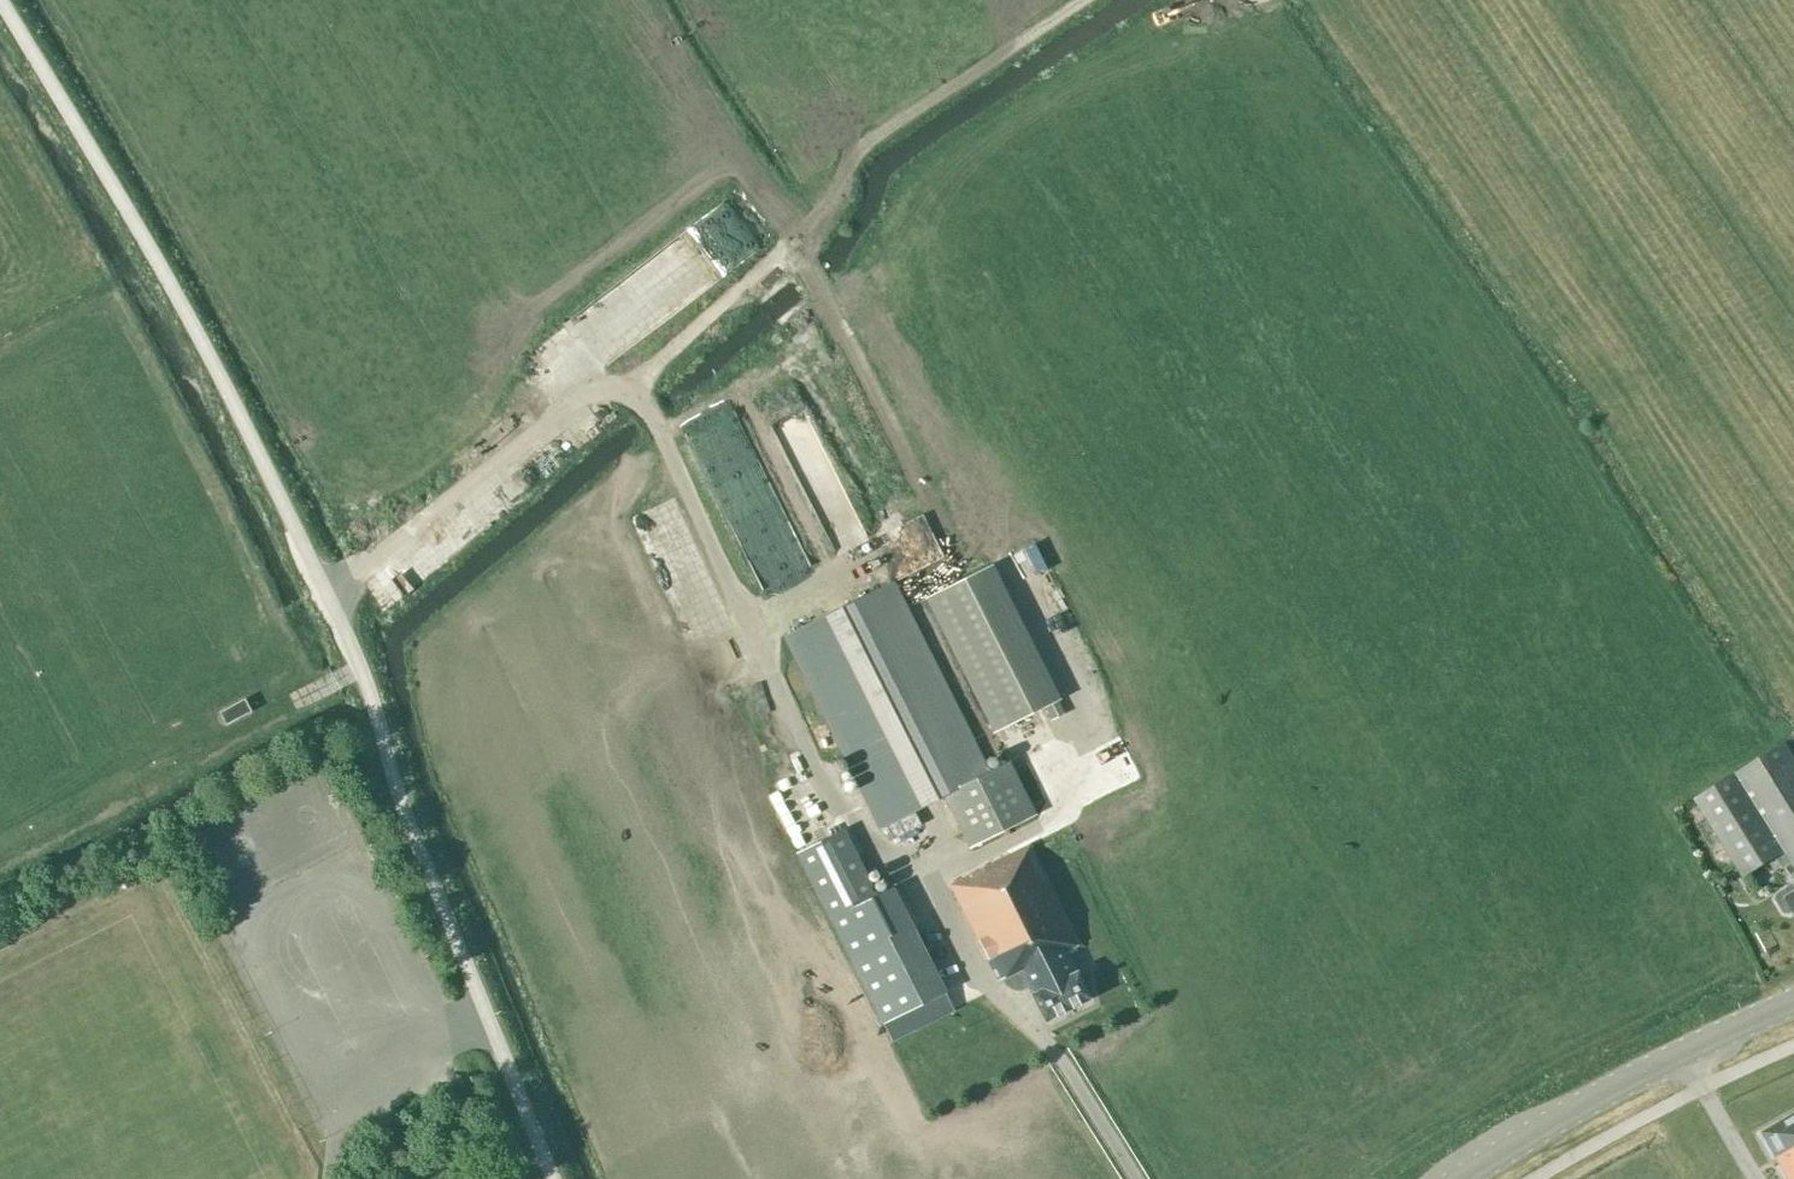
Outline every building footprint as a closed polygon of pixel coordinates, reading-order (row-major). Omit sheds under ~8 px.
[(789,397),(770,406),(819,508),(837,499),(825,476),(826,475),(789,397)] [(909,540),(866,544),(868,571),(912,566),(909,540)] [(993,732),(1058,700),(991,565),(926,598),(993,732)] [(943,795),(987,772),(891,582),(785,635),(881,827),(943,795)] [(220,712),(227,725),(252,712),(245,699),(220,712)] [(1784,852),(1793,866),(1793,865),(1793,755),(1785,740),(1735,772),(1784,852)] [(987,772),(943,795),(969,847),(1035,814),(1009,761),(987,772)] [(1784,852),(1735,772),(1693,798),(1743,877),(1784,852)] [(877,893),(844,827),(797,851),(884,1022),(945,990),(892,885),(877,893)] [(1089,998),(1065,950),(1079,944),(1029,844),(950,884),(998,981),(1002,978),(1003,981),(1006,985),(1011,987),(1015,989),(1020,989),(1027,986),(1045,1020),(1089,998)] [(1793,882),(1776,892),(1774,898),(1782,912),(1789,913),(1793,910),(1793,882)] [(1763,1131),(1766,1137),(1764,1142),(1770,1152),(1775,1152),(1783,1166),(1780,1170),(1785,1178),(1793,1178),(1793,1113),(1763,1131)]
